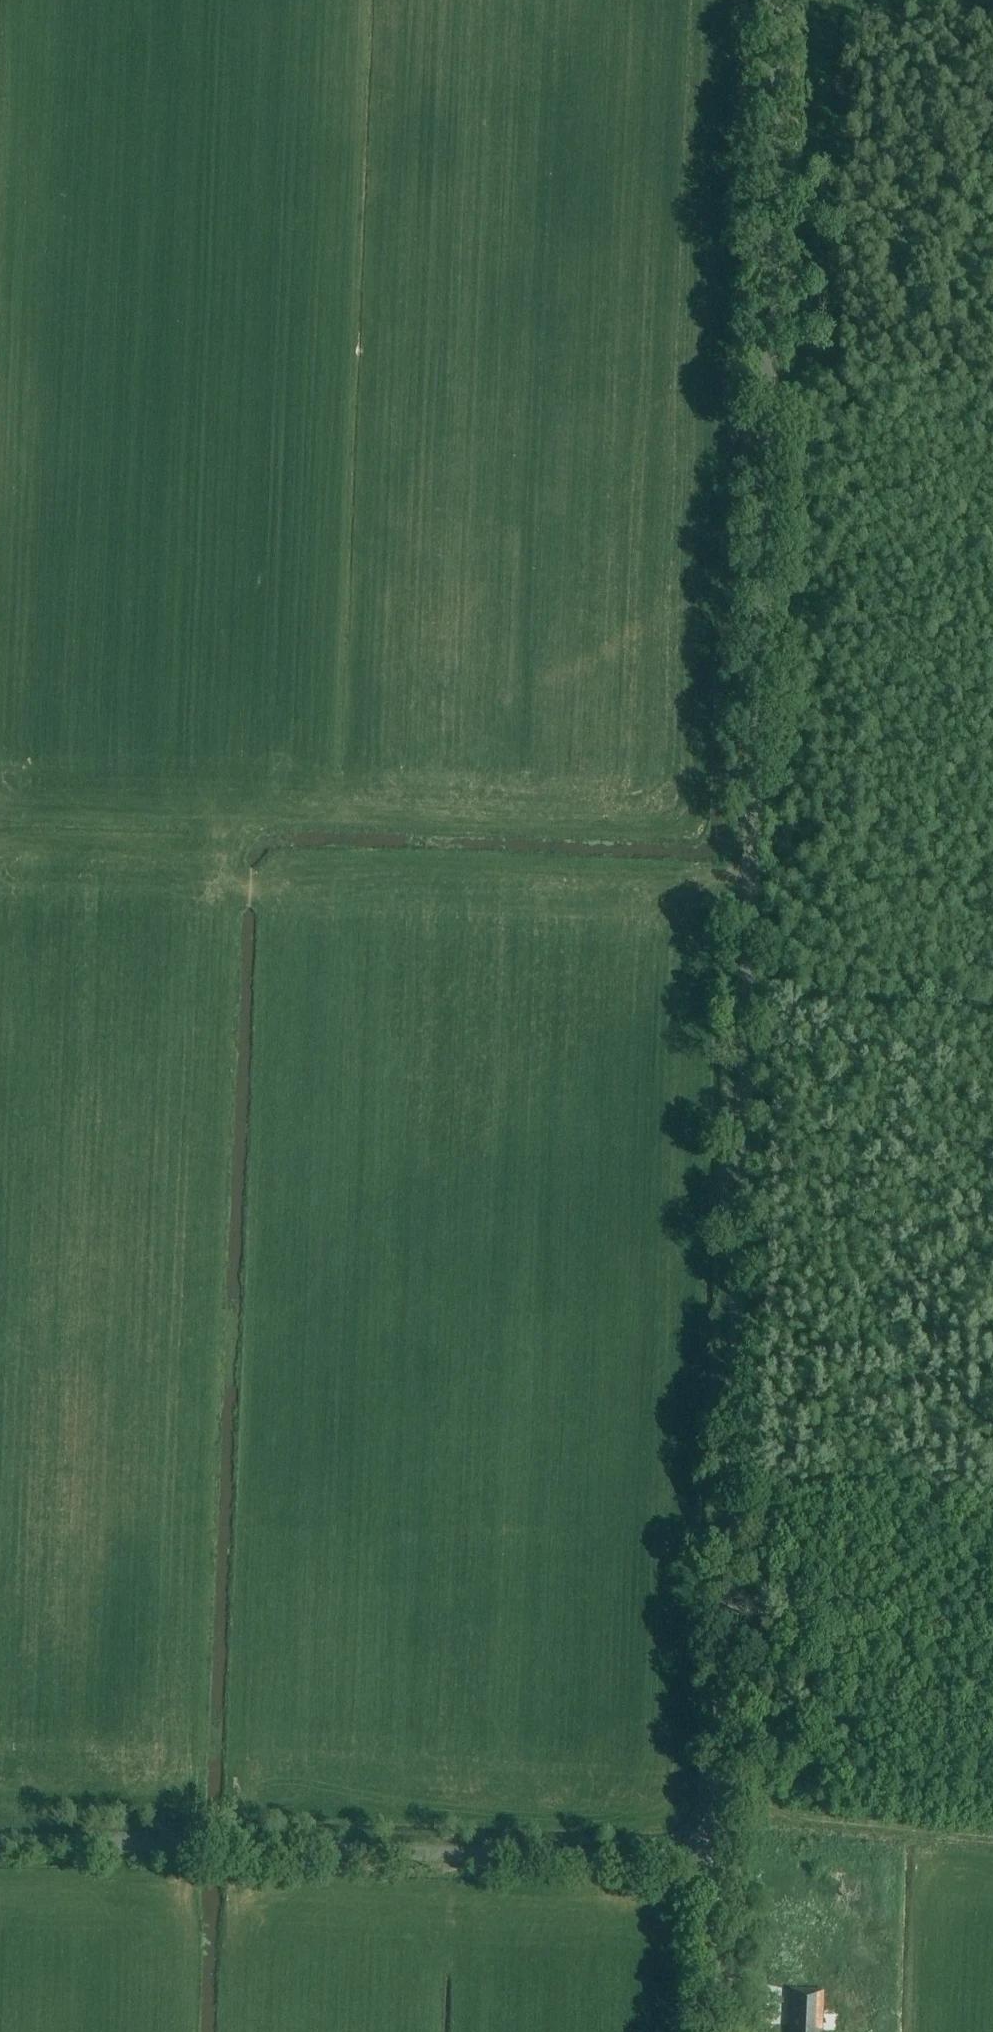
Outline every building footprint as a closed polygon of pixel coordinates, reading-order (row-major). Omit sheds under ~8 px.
[(819,2031),(822,2031),(824,1991),(791,1990),(790,2031),(819,2031)] [(761,2014),(761,2025),(772,2025),(773,2015),(761,2014)]
